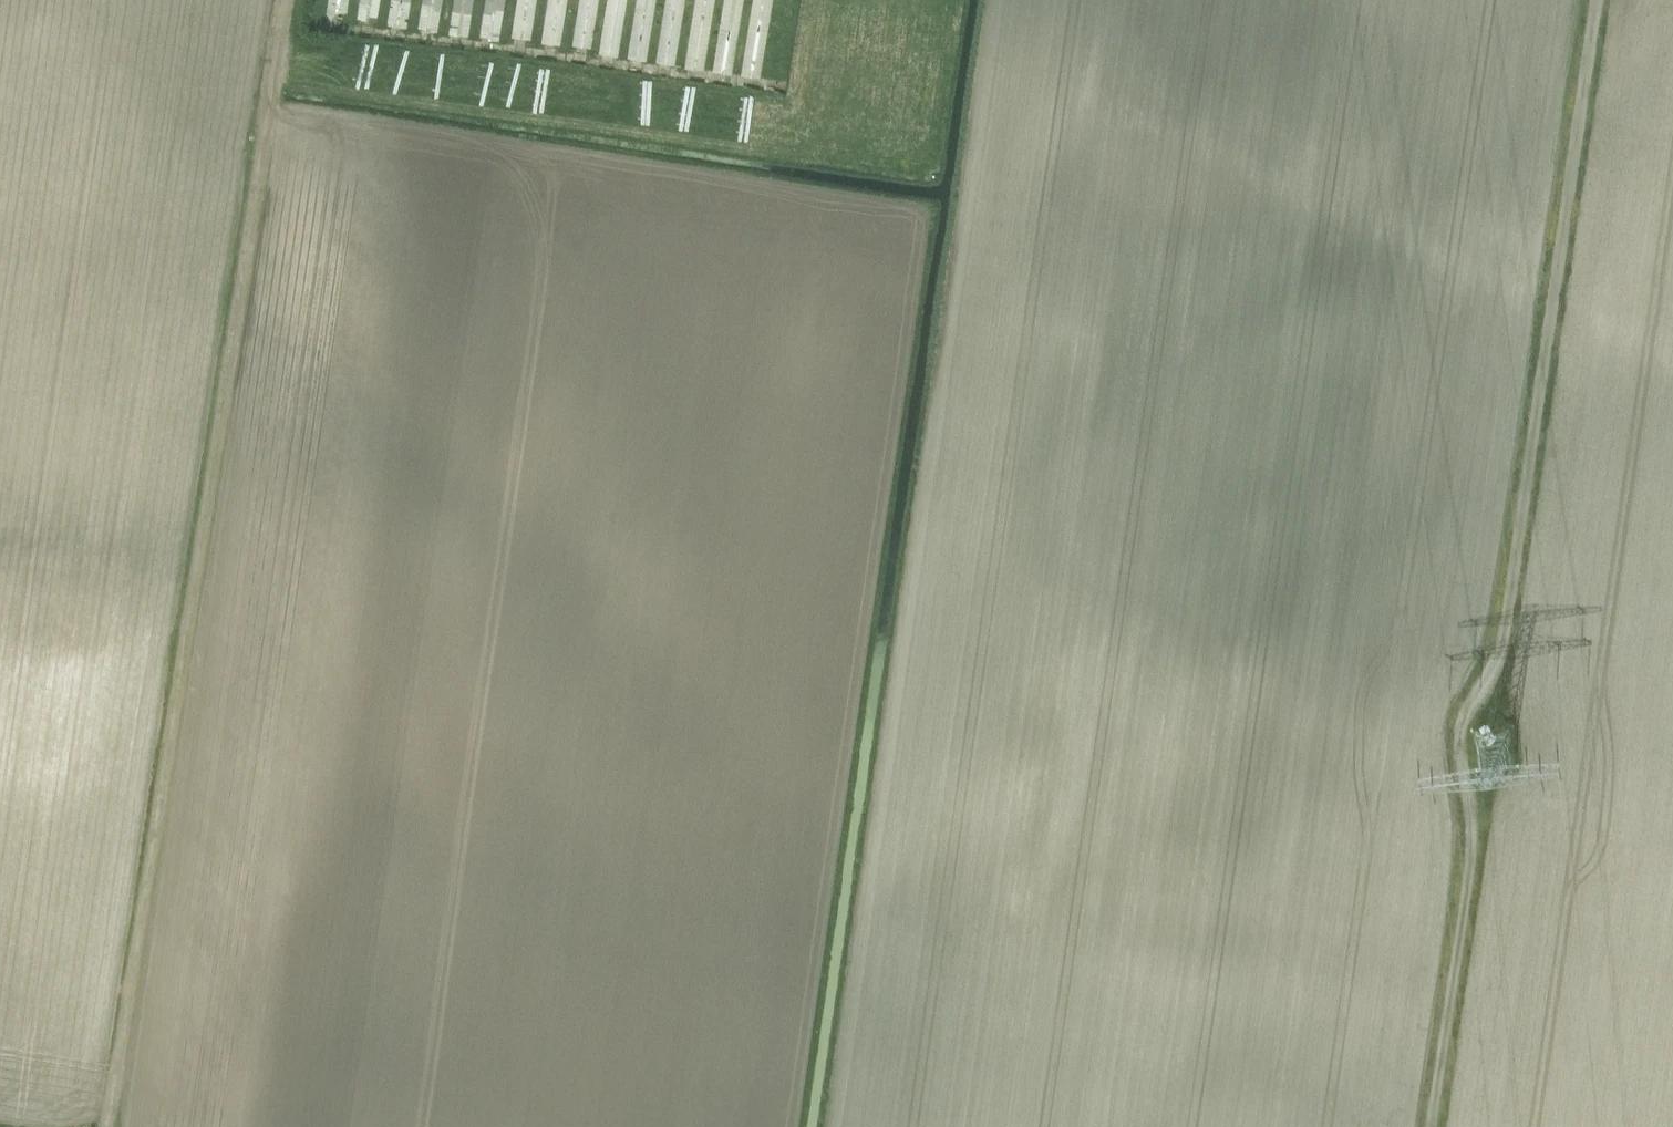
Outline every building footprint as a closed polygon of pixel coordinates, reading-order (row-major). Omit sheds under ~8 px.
[(333,8),(561,46),(588,75),(592,52),(728,75),(741,0),(334,0),(333,8)] [(747,12),(745,42),(762,43),(764,13),(747,12)]
